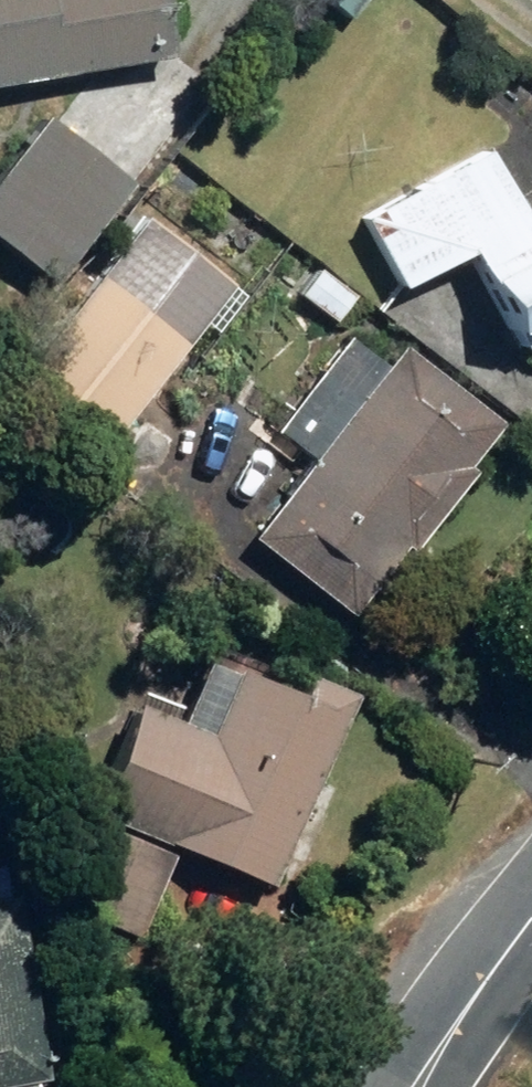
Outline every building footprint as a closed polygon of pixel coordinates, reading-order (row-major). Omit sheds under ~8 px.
[(176,56),(166,0),(0,0),(0,85),(176,56)] [(355,18),(368,0),(330,0),(355,18)] [(38,132),(0,180),(0,242),(56,285),(138,179),(52,113),(38,132)] [(525,348),(531,344),(531,210),(527,212),(492,148),(362,219),(400,290),(473,250),(525,348)] [(22,377),(110,445),(235,284),(147,215),(22,377)] [(303,292),(337,318),(355,296),(323,267),(303,292)] [(257,534),(354,613),(409,543),(414,548),(477,469),(472,464),(506,423),(407,344),(366,397),(328,369),(277,433),(313,462),(257,534)] [(94,806),(277,883),(355,693),(305,673),(298,690),(239,665),(229,689),(202,677),(184,721),(137,701),(94,806)] [(68,906),(141,936),(176,855),(103,824),(68,906)] [(33,1080),(50,1077),(17,892),(0,895),(0,1086),(34,1086),(33,1080)]
